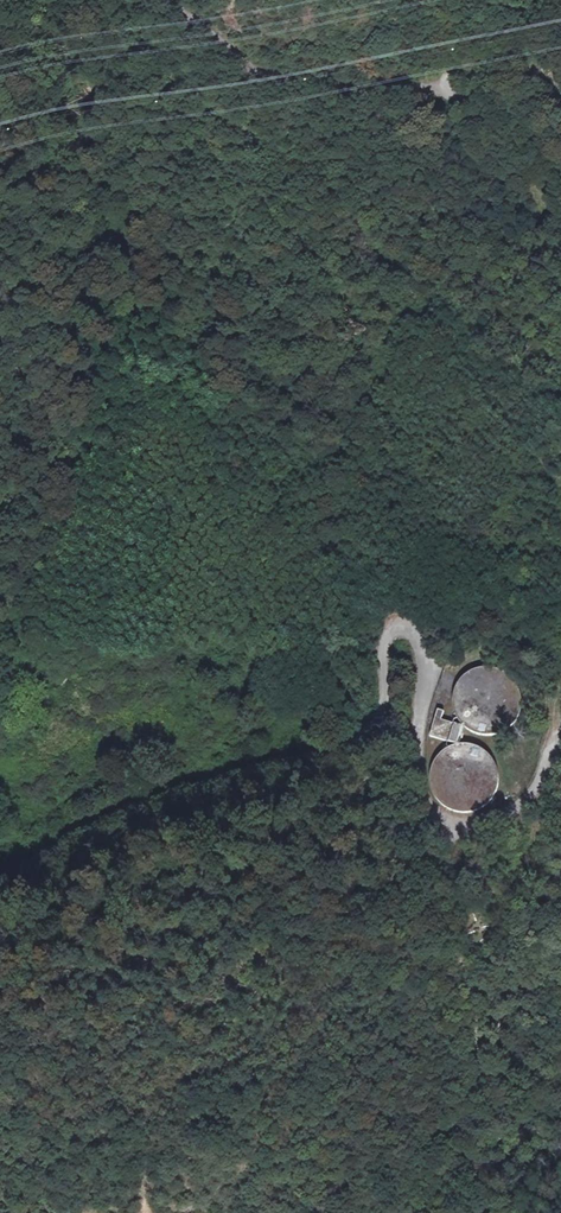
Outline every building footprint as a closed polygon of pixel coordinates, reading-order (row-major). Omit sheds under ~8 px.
[(501,735),(508,730),(516,718),(518,706),(515,692),(508,682),(497,675),(485,672),(472,675),(461,682),(453,693),(451,706),(454,719),(461,730),(471,737),(485,739),(501,735)] [(452,747),(457,730),(437,723),(439,716),(432,714),(425,739),(452,747)] [(475,813),(486,806),(494,795),(496,782),(495,773),(486,757),(475,750),(462,747),(445,752),(438,758),(430,769),(428,782),(430,794),(438,806),(443,810),(449,813),(462,816),(475,813)]
